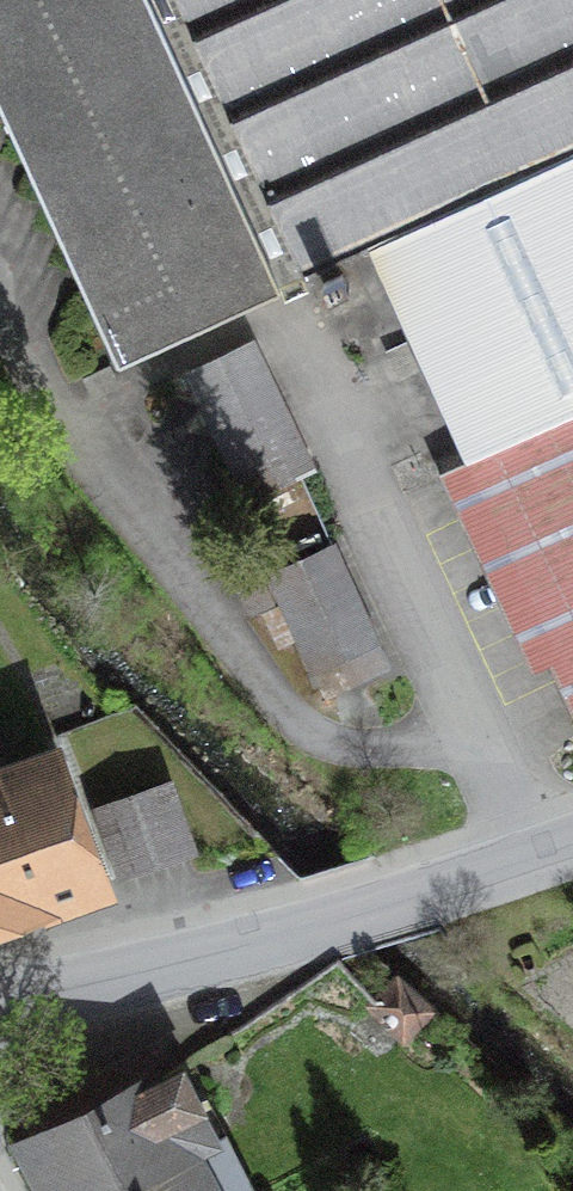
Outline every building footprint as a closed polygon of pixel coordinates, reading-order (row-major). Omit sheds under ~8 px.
[(303,276),(176,0),(0,0),(0,101),(119,361),(303,276)] [(303,276),(371,245),(572,152),(572,0),(176,0),(303,276)] [(371,245),(572,686),(572,152),(371,245)] [(247,498),(312,467),(252,343),(188,374),(247,498)] [(312,670),(377,641),(333,543),(268,572),(312,670)] [(92,879),(52,766),(0,785),(0,912),(92,879)] [(99,807),(123,875),(191,851),(167,784),(99,807)] [(399,979),(373,1007),(405,1036),(430,1007),(399,979)] [(162,1126),(201,1106),(181,1068),(142,1088),(129,1062),(25,1115),(64,1190),(195,1190),(162,1126)]
